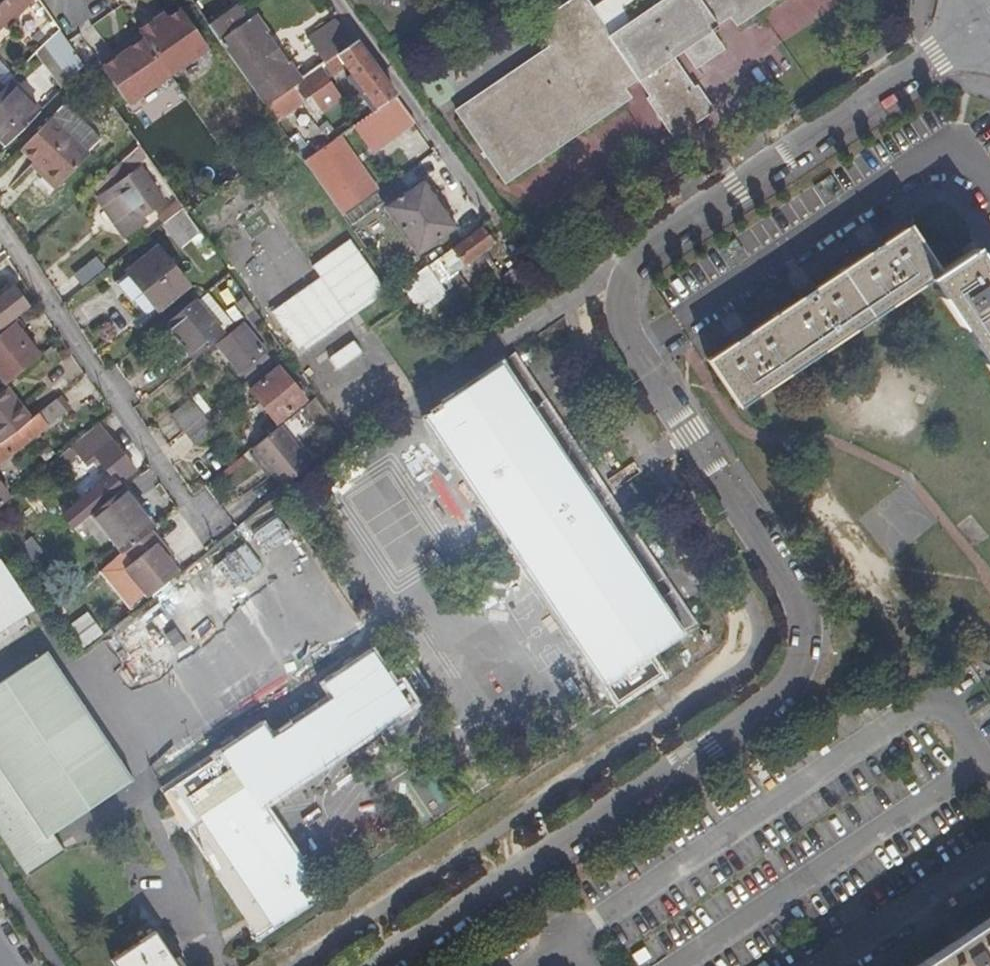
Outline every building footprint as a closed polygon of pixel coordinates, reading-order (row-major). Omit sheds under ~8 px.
[(588,6),(584,0),(574,0),(529,30),(542,50),(449,112),(501,188),(623,105),(620,99),(634,89),(646,108),(643,109),(670,146),(711,118),(693,92),(686,98),(665,69),(680,58),(692,74),(719,56),(711,45),(720,39),(717,35),(730,26),(733,30),(777,0),(658,0),(606,35),(596,18),(622,0),(597,0),(588,6)] [(475,8),(481,16),(497,5),(493,0),(487,0),(475,8)] [(206,26),(263,107),(291,85),(247,21),(235,5),(206,26)] [(51,38),(56,32),(39,6),(27,15),(37,31),(43,28),(51,38)] [(136,34),(137,36),(166,76),(167,77),(205,49),(178,11),(166,20),(157,27),(154,22),(136,34)] [(162,15),(154,22),(157,27),(166,20),(162,15)] [(247,21),(291,85),(299,80),(253,17),(247,21)] [(354,43),(337,21),(308,40),(323,63),(354,43)] [(39,51),(48,62),(66,84),(81,68),(68,47),(56,32),(51,38),(39,51)] [(137,36),(122,49),(125,55),(116,61),(102,73),(126,108),(166,76),(137,36)] [(354,43),(323,63),(299,80),(291,85),(263,107),(274,121),(308,98),(318,113),(338,99),(325,81),(344,67),(349,73),(344,77),(353,90),(354,88),(356,92),(356,94),(358,97),(364,94),(375,110),(394,98),(354,43)] [(125,55),(122,49),(113,56),(116,61),(125,55)] [(39,51),(32,57),(41,69),(48,62),(39,51)] [(4,148),(34,117),(4,88),(0,92),(0,144),(4,148)] [(148,120),(173,109),(164,88),(139,100),(148,120)] [(371,113),(386,133),(407,117),(394,98),(375,110),(371,113)] [(371,113),(354,126),(369,147),(388,135),(386,133),(371,113)] [(48,121),(19,151),(57,188),(85,158),(48,121)] [(294,134),(286,141),(302,162),(309,157),(294,134)] [(375,194),(336,138),(309,157),(302,162),(341,217),(375,194)] [(121,163),(126,169),(129,172),(144,159),(137,149),(121,163)] [(121,163),(108,175),(112,181),(126,169),(121,163)] [(162,205),(139,170),(109,192),(105,199),(105,213),(108,220),(115,225),(122,228),(129,229),(134,228),(162,205)] [(421,185),(384,210),(415,255),(450,229),(421,185)] [(162,219),(165,224),(182,211),(176,205),(166,212),(168,214),(162,219)] [(364,225),(353,233),(364,249),(375,240),(364,225)] [(975,250),(940,273),(909,228),(882,245),(869,254),(815,290),(801,299),(747,336),(734,344),(709,362),(738,407),(930,280),(989,370),(989,271),(975,250)] [(490,246),(478,229),(451,251),(424,270),(441,294),(447,289),(445,285),(454,279),(451,274),(469,261),(473,267),(484,258),(480,253),(490,246)] [(316,279),(267,311),(294,352),(384,295),(348,239),(308,265),(316,279)] [(866,249),(869,254),(882,245),(878,240),(866,249)] [(159,298),(180,281),(156,249),(113,284),(125,300),(146,283),(159,298)] [(484,258),(473,267),(488,287),(499,279),(484,258)] [(441,294),(424,270),(419,274),(394,292),(441,359),(471,335),(441,294)] [(447,289),(441,294),(471,335),(486,323),(454,279),(445,285),(447,289)] [(146,283),(125,300),(142,322),(186,287),(180,281),(159,298),(146,283)] [(798,294),(801,299),(815,290),(812,285),(798,294)] [(24,304),(10,288),(0,296),(0,327),(24,304)] [(244,320),(253,312),(245,301),(235,308),(244,320)] [(221,338),(193,303),(167,324),(194,360),(221,338)] [(11,322),(0,332),(0,374),(7,381),(38,354),(11,322)] [(241,328),(218,347),(240,375),(243,371),(247,375),(264,361),(261,356),(262,355),(241,328)] [(730,339),(734,344),(747,336),(743,331),(730,339)] [(332,369),(359,357),(353,343),(326,355),(332,369)] [(278,370),(251,391),(277,424),(304,402),(278,370)] [(429,418),(601,681),(675,635),(501,371),(429,418)] [(24,424),(0,391),(0,444),(24,424)] [(176,419),(187,433),(204,419),(193,405),(176,419)] [(32,417),(24,424),(0,444),(0,463),(41,428),(32,417)] [(204,419),(187,433),(196,444),(212,431),(204,419)] [(133,470),(99,426),(47,469),(54,478),(63,472),(61,470),(77,458),(83,465),(88,462),(100,475),(101,475),(110,485),(115,482),(117,483),(133,470)] [(280,427),(253,449),(279,491),(307,468),(280,427)] [(214,474),(231,493),(253,474),(236,455),(214,474)] [(10,499),(0,484),(0,508),(10,499)] [(64,516),(74,528),(94,511),(111,497),(101,485),(64,516)] [(153,529),(122,489),(111,497),(94,511),(126,551),(151,531),(153,529)] [(178,574),(165,559),(157,546),(161,544),(151,531),(126,551),(125,552),(133,564),(124,571),(146,600),(178,574)] [(21,538),(12,544),(27,567),(42,555),(32,542),(24,541),(21,538)] [(169,554),(161,544),(157,546),(165,559),(169,554)] [(32,612),(0,564),(0,633),(32,612)] [(125,615),(135,604),(121,592),(111,603),(125,615)] [(79,649),(99,634),(83,612),(63,627),(79,649)] [(24,871),(58,848),(49,834),(126,782),(42,656),(0,684),(0,836),(24,871)] [(156,796),(168,814),(184,802),(197,822),(189,827),(190,829),(199,857),(205,870),(249,937),(312,896),(254,806),(402,708),(368,656),(325,685),(333,698),(265,742),(257,729),(156,796)] [(184,802),(168,814),(182,835),(190,829),(189,827),(197,822),(184,802)] [(966,937),(954,945),(922,965),(989,965),(989,921),(966,937)] [(950,939),(954,945),(966,937),(963,931),(950,939)] [(106,965),(167,965),(147,935),(105,964),(106,965)]
